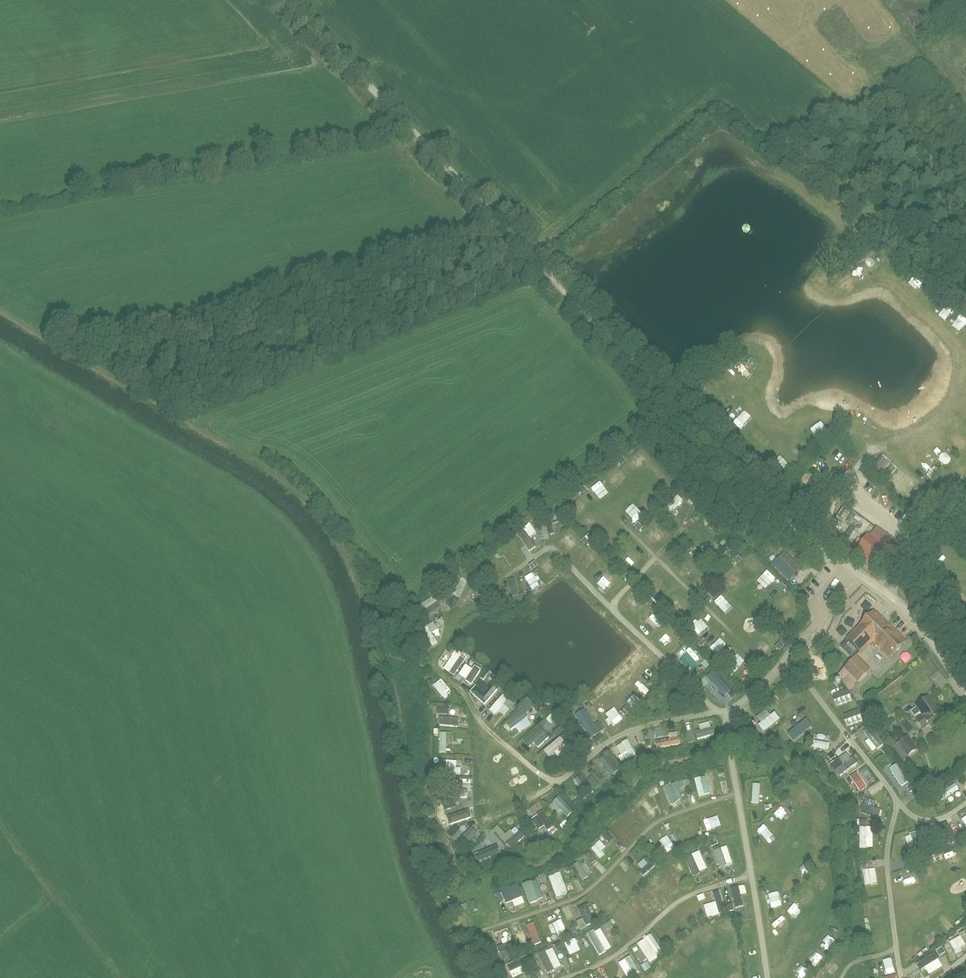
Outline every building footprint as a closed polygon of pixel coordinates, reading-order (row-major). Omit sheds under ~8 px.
[(873,466),(878,470),(887,461),(882,457),(873,466)] [(891,465),(883,475),(887,479),(896,470),(891,465)] [(673,517),(669,512),(681,501),(677,496),(659,512),(668,522),(673,517)] [(627,514),(635,522),(643,513),(635,505),(627,514)] [(704,530),(708,524),(698,516),(693,522),(704,530)] [(535,546),(532,542),(540,536),(528,522),(522,528),(524,530),(517,536),(530,551),(535,546)] [(548,534),(553,533),(550,524),(545,526),(548,534)] [(647,535),(658,540),(662,531),(651,526),(647,535)] [(872,534),(859,553),(878,567),(891,548),(872,534)] [(721,545),(721,546),(711,555),(717,561),(734,544),(728,538),(721,545)] [(783,551),(771,563),(787,579),(799,568),(783,551)] [(587,554),(581,561),(589,568),(595,561),(587,554)] [(682,564),(689,573),(697,566),(689,558),(682,564)] [(534,561),(528,564),(531,569),(537,566),(534,561)] [(488,580),(496,575),(487,562),(479,567),(488,580)] [(766,568),(756,579),(765,588),(775,577),(766,568)] [(529,582),(539,578),(536,569),(525,573),(529,582)] [(606,587),(614,583),(608,572),(600,576),(606,587)] [(515,577),(508,578),(512,604),(520,602),(515,577)] [(454,594),(459,596),(465,582),(459,580),(454,594)] [(416,606),(423,616),(441,605),(434,594),(416,606)] [(623,601),(631,608),(637,601),(630,594),(623,601)] [(842,646),(841,647),(853,660),(856,657),(860,653),(861,653),(872,642),(889,659),(905,642),(903,639),(889,625),(874,611),(858,627),(858,628),(848,639),(847,639),(847,640),(848,640),(843,646),(842,646)] [(655,615),(648,622),(656,630),(662,623),(655,615)] [(688,628),(695,637),(706,627),(699,618),(688,628)] [(421,629),(432,646),(437,642),(431,633),(437,629),(432,622),(421,629)] [(721,637),(710,647),(718,654),(728,644),(721,637)] [(689,665),(693,668),(701,659),(689,648),(678,661),(686,668),(689,665)] [(440,658),(445,662),(451,654),(446,650),(440,658)] [(455,651),(442,667),(453,676),(465,659),(455,651)] [(727,663),(735,672),(746,661),(738,653),(727,663)] [(852,660),(844,669),(858,683),(867,674),(852,660)] [(466,664),(458,675),(470,684),(481,670),(474,665),(471,668),(466,664)] [(441,678),(432,684),(442,698),(451,691),(441,678)] [(480,679),(469,690),(494,715),(498,711),(502,716),(511,707),(505,701),(508,698),(502,693),(489,705),(486,701),(494,693),(480,679)] [(837,707),(852,700),(846,688),(831,694),(837,707)] [(929,697),(917,706),(917,707),(911,711),(915,716),(921,712),(923,716),(917,721),(923,729),(929,726),(932,730),(947,719),(940,708),(937,710),(936,708),(937,707),(929,697)] [(891,716),(884,706),(878,710),(885,720),(891,716)] [(847,727),(862,720),(857,708),(842,714),(847,727)] [(585,709),(576,712),(587,738),(603,731),(599,721),(591,724),(585,709)] [(521,710),(504,723),(509,730),(514,726),(518,731),(530,722),(521,710)] [(763,732),(780,719),(774,711),(757,724),(763,732)] [(545,719),(550,725),(556,719),(550,714),(545,719)] [(785,733),(805,720),(801,715),(781,728),(785,733)] [(438,717),(437,725),(457,727),(458,719),(438,717)] [(807,720),(788,736),(793,743),(812,727),(807,720)] [(528,746),(532,742),(537,747),(548,737),(538,726),(522,740),(528,746)] [(872,752),(882,745),(869,727),(863,731),(868,738),(864,741),(872,752)] [(712,728),(695,733),(697,741),(715,736),(712,728)] [(669,738),(654,741),(656,749),(680,744),(677,731),(668,733),(669,738)] [(438,752),(446,752),(446,743),(452,743),(452,732),(438,732),(438,752)] [(893,747),(902,761),(918,750),(908,735),(893,747)] [(559,736),(542,750),(547,757),(553,752),(557,757),(568,748),(559,736)] [(620,761),(635,754),(628,738),(621,742),(625,752),(618,755),(620,761)] [(827,749),(828,742),(813,740),(812,746),(827,749)] [(620,743),(612,747),(616,755),(624,751),(620,743)] [(829,764),(839,776),(856,763),(846,751),(829,764)] [(597,760),(612,775),(619,768),(604,753),(597,760)] [(460,774),(460,767),(455,767),(455,760),(439,759),(438,772),(460,774)] [(895,764),(885,769),(898,795),(908,790),(895,764)] [(935,781),(933,772),(923,774),(925,783),(935,781)] [(850,778),(860,794),(868,789),(857,773),(850,778)] [(579,774),(572,779),(585,797),(592,792),(579,774)] [(591,775),(586,779),(594,789),(599,784),(591,775)] [(705,776),(694,777),(697,796),(708,794),(705,776)] [(668,804),(680,800),(675,782),(663,785),(668,804)] [(936,795),(940,801),(958,788),(954,782),(936,795)] [(556,814),(560,810),(566,816),(572,810),(558,795),(548,805),(556,814)] [(571,803),(575,807),(582,801),(578,797),(571,803)] [(646,797),(635,804),(645,819),(656,813),(646,797)] [(860,811),(878,816),(880,809),(872,807),(874,800),(864,797),(860,811)] [(631,806),(618,819),(623,824),(636,811),(631,806)] [(449,825),(470,816),(466,808),(446,817),(449,825)] [(537,818),(529,827),(539,835),(550,821),(545,817),(541,821),(537,818)] [(623,842),(632,834),(617,818),(608,826),(623,842)] [(942,834),(938,836),(944,847),(957,841),(948,822),(939,826),(942,834)] [(466,824),(460,830),(455,825),(446,833),(455,842),(469,828),(466,824)] [(766,841),(774,836),(766,824),(758,829),(766,841)] [(518,830),(513,834),(509,829),(503,833),(496,825),(492,829),(509,849),(524,836),(518,830)] [(859,826),(859,848),(873,848),(873,826),(859,826)] [(454,843),(460,849),(476,833),(471,827),(454,843)] [(608,843),(614,838),(605,829),(600,834),(608,843)] [(910,856),(925,851),(918,831),(903,836),(910,856)] [(598,858),(607,852),(599,841),(591,847),(598,858)] [(475,863),(499,853),(496,844),(472,854),(475,863)] [(726,844),(712,849),(718,867),(732,863),(726,844)] [(684,859),(693,878),(700,875),(691,855),(684,859)] [(642,858),(637,866),(642,869),(647,862),(642,858)] [(578,860),(572,864),(582,880),(587,877),(578,860)] [(678,862),(674,865),(682,876),(687,873),(678,862)] [(650,863),(639,870),(642,874),(653,868),(650,863)] [(668,881),(675,876),(669,868),(655,878),(668,895),(675,890),(668,881)] [(862,869),(864,884),(877,883),(875,868),(862,869)] [(560,872),(548,876),(555,897),(567,893),(560,872)] [(536,878),(522,884),(529,903),(543,898),(536,878)] [(505,903),(512,900),(514,906),(524,902),(517,883),(500,890),(505,903)] [(738,888),(731,890),(735,910),(744,908),(738,888)] [(500,891),(494,893),(497,900),(503,898),(500,891)] [(777,891),(767,893),(771,907),(781,905),(777,891)] [(649,892),(638,900),(648,915),(660,907),(649,892)] [(719,892),(713,894),(719,915),(725,913),(719,892)] [(610,893),(601,900),(609,910),(618,903),(610,893)] [(586,907),(578,910),(586,930),(595,926),(586,907)] [(688,908),(682,911),(688,923),(694,921),(688,908)] [(674,916),(668,921),(679,938),(686,933),(674,916)] [(534,924),(526,928),(534,947),(542,944),(534,924)] [(593,933),(586,937),(599,958),(606,954),(593,933)] [(499,953),(502,959),(516,952),(508,935),(499,939),(504,950),(499,953)] [(651,935),(644,940),(657,960),(663,955),(651,935)] [(960,936),(949,941),(956,953),(961,950),(959,947),(965,944),(960,936)] [(572,951),(579,947),(575,939),(568,942),(572,951)] [(919,970),(924,967),(929,974),(943,966),(934,951),(914,963),(919,970)] [(545,954),(537,958),(546,977),(555,973),(545,954)] [(505,964),(511,977),(532,969),(526,956),(505,964)] [(629,957),(624,960),(634,976),(639,973),(629,957)] [(646,963),(641,966),(645,972),(650,969),(646,963)]
